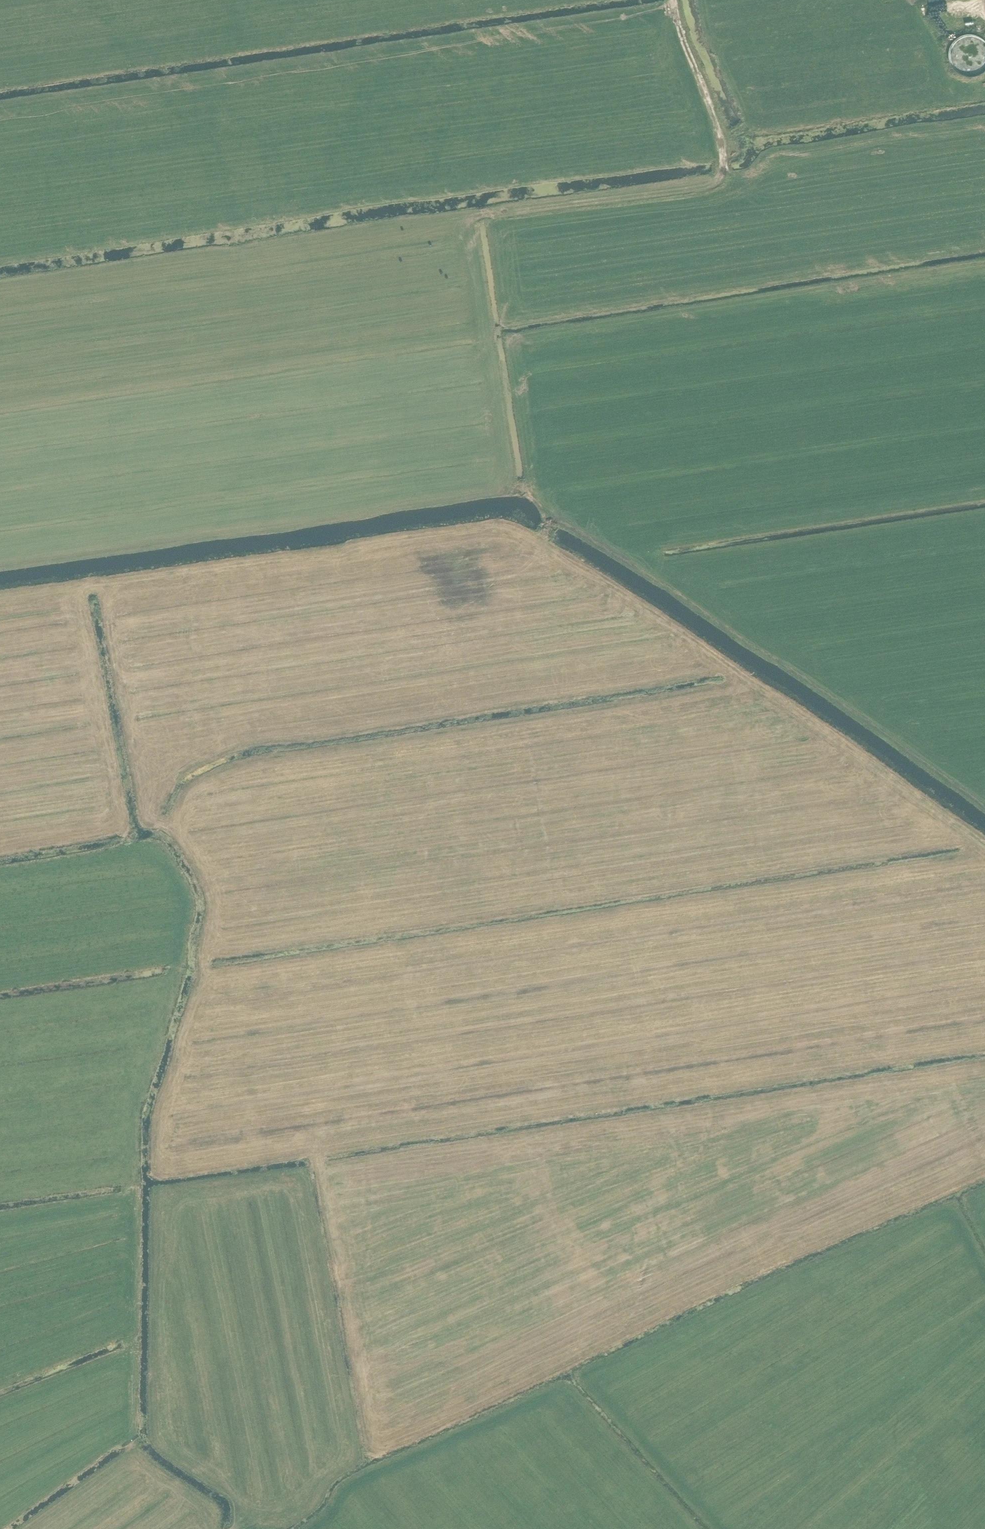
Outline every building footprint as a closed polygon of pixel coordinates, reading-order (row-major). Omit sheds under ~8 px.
[(977,76),(982,73),(984,71),(984,41),(983,39),(978,36),(973,35),(967,35),(962,37),(957,40),(953,44),(951,49),(950,55),(950,61),(952,66),(956,71),(960,74),(966,76),(971,77),(977,76)]
